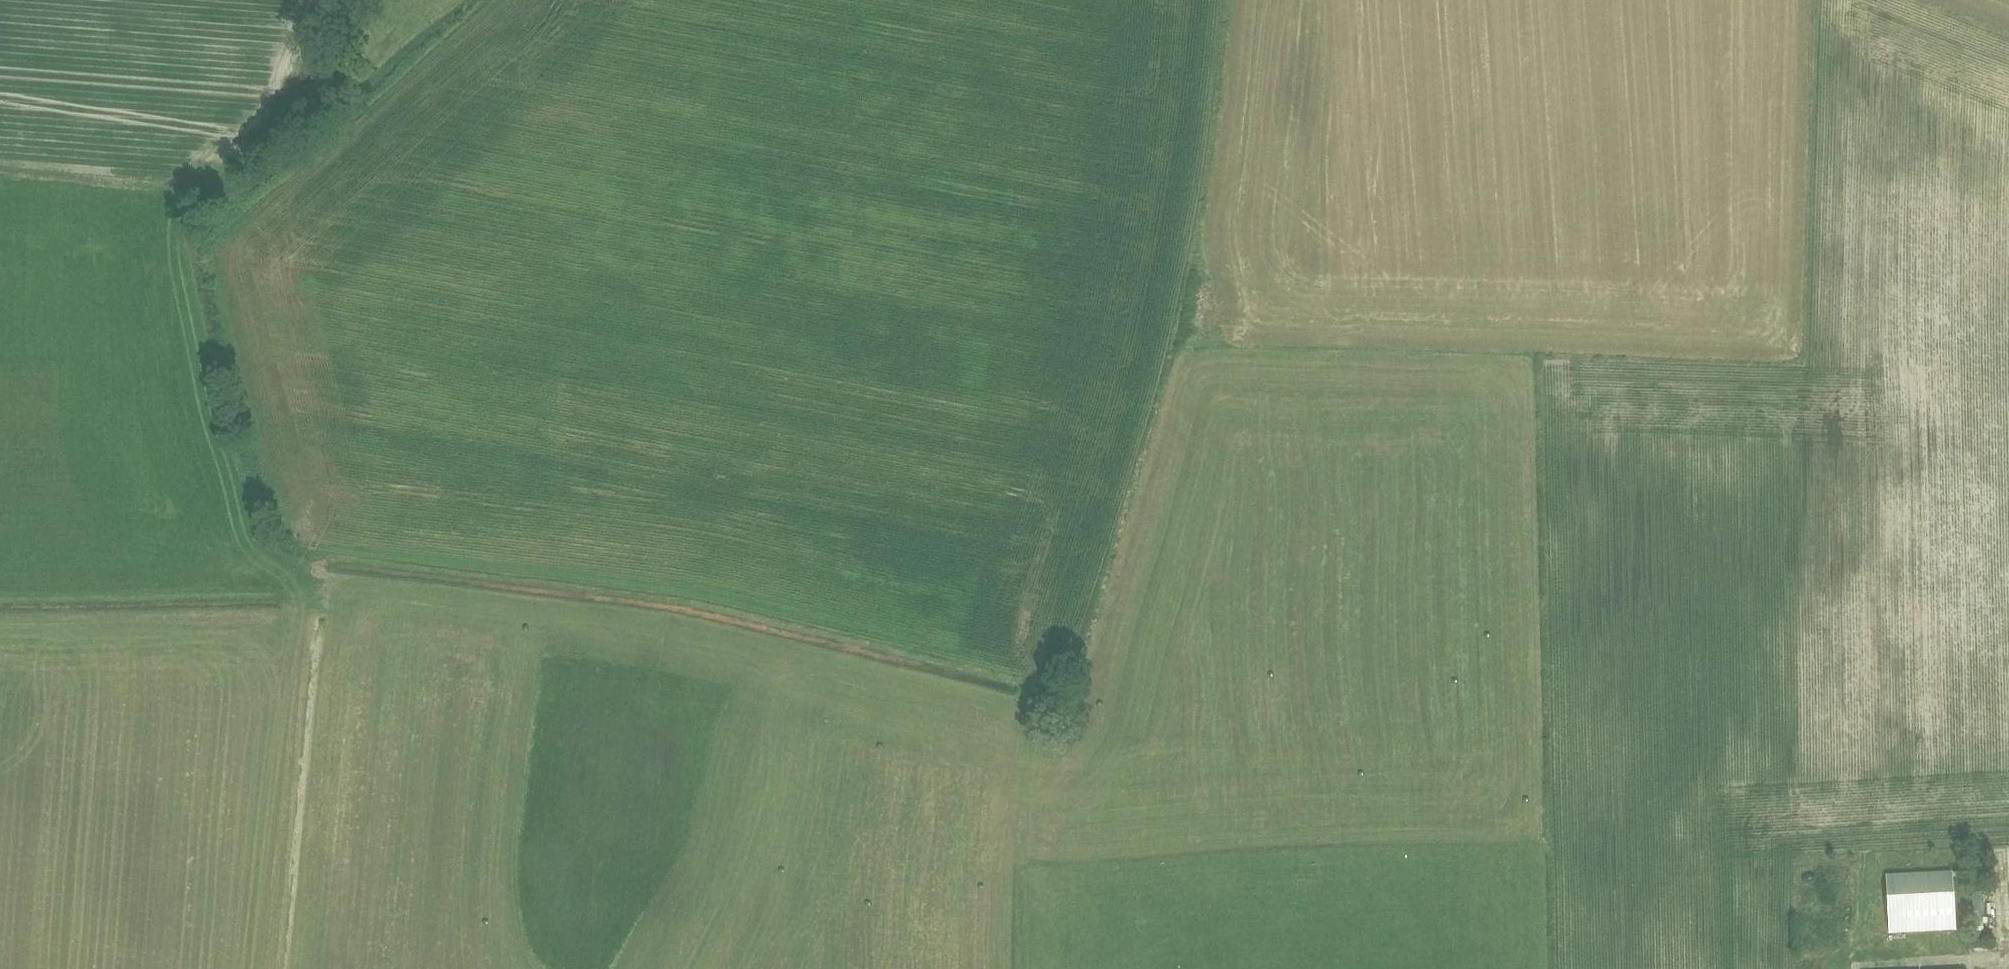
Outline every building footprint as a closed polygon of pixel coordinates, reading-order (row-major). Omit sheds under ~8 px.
[(1886,876),(1889,933),(1954,930),(1952,873),(1886,876)]
